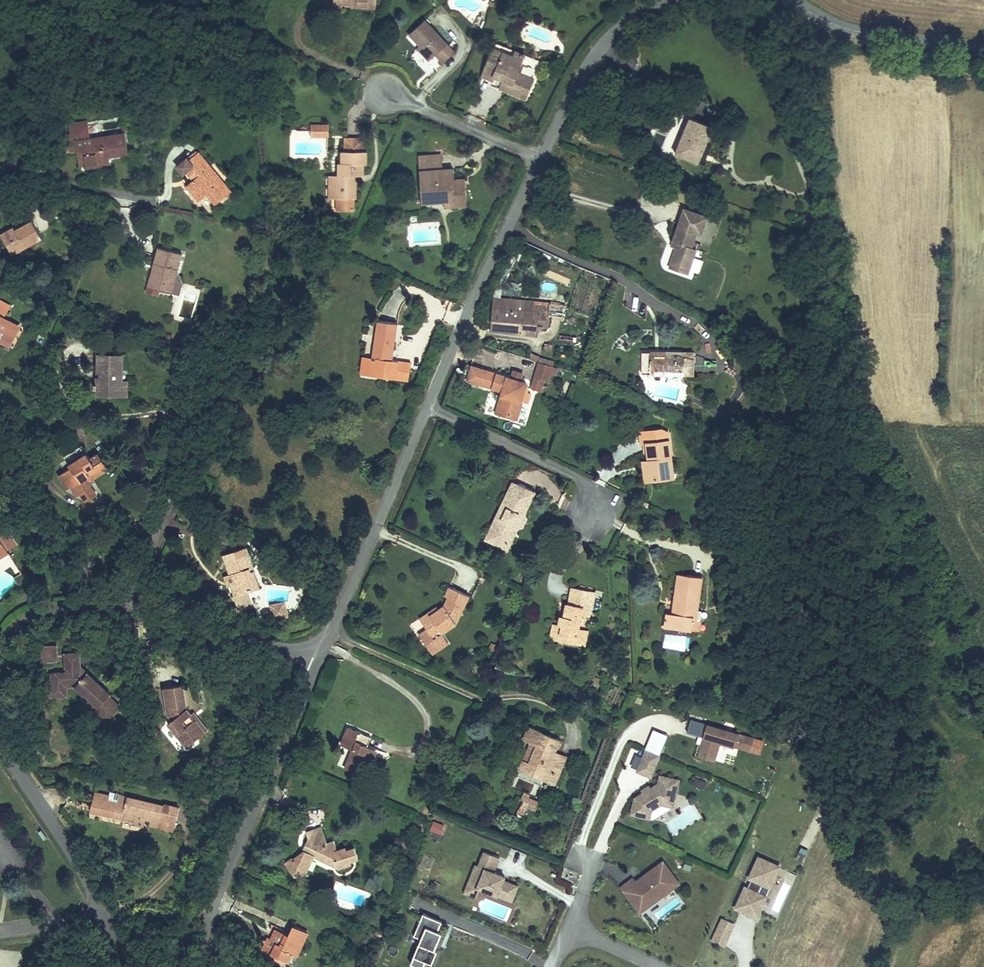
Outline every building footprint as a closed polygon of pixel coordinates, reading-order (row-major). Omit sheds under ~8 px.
[(334,10),(369,11),(369,15),(377,16),(377,0),(335,0),(334,10)] [(435,56),(446,48),(426,22),(408,37),(417,49),(429,63),(436,58),(435,56)] [(496,45),(482,75),(496,82),(502,84),(497,94),(524,107),(534,86),(518,78),(526,60),(496,45)] [(451,55),(446,48),(435,56),(436,58),(440,63),(451,55)] [(423,68),(429,63),(417,49),(412,53),(423,68)] [(496,82),(482,75),(478,82),(492,89),(496,82)] [(323,118),(309,119),(309,130),(323,130),(323,118)] [(689,120),(673,156),(697,167),(703,155),(709,157),(719,134),(689,120)] [(63,129),(64,137),(81,135),(80,127),(63,129)] [(339,133),(339,145),(359,145),(359,133),(339,133)] [(115,142),(82,146),(81,135),(64,137),(65,144),(61,145),(62,157),(69,156),(77,155),(79,175),(100,172),(99,165),(118,163),(115,142)] [(354,205),(353,169),(359,169),(358,157),(361,157),(361,145),(359,145),(339,145),(337,145),(337,158),(335,158),(335,170),(333,170),(333,205),(354,205)] [(79,175),(77,155),(69,156),(71,176),(79,175)] [(703,155),(697,167),(703,169),(709,157),(703,155)] [(230,194),(198,156),(187,165),(185,162),(176,170),(182,177),(185,175),(194,185),(185,193),(197,207),(205,200),(213,209),(230,194)] [(416,165),(421,204),(445,202),(446,210),(446,216),(468,213),(465,184),(453,185),(452,176),(441,177),(440,162),(416,165)] [(445,202),(421,204),(422,213),(446,210),(445,202)] [(703,218),(680,210),(667,249),(673,251),(667,269),(684,276),(692,253),(686,251),(692,234),(697,236),(703,218)] [(37,247),(28,229),(9,240),(7,236),(0,239),(0,256),(2,260),(17,252),(20,257),(37,247)] [(17,252),(2,260),(5,265),(20,257),(17,252)] [(172,301),(182,259),(157,252),(153,268),(159,269),(154,289),(161,291),(160,298),(172,301)] [(154,289),(159,269),(153,268),(146,294),(160,298),(161,291),(154,289)] [(547,305),(492,299),(488,337),(502,338),(503,331),(544,335),(547,305)] [(376,323),(370,362),(372,362),(370,378),(394,382),(397,364),(391,363),(396,327),(376,323)] [(0,336),(0,348),(5,350),(16,330),(5,325),(0,336)] [(370,362),(362,360),(359,376),(370,378),(372,362),(370,362)] [(648,381),(649,360),(640,360),(640,380),(648,381)] [(689,362),(649,360),(648,381),(688,382),(689,362)] [(95,406),(120,404),(118,380),(121,379),(120,362),(94,363),(95,381),(98,380),(99,386),(94,386),(95,406)] [(410,366),(397,364),(394,382),(407,384),(410,366)] [(527,390),(527,392),(535,395),(539,384),(544,385),(548,370),(535,366),(527,390)] [(516,425),(521,407),(518,406),(522,388),(523,385),(518,383),(508,381),(468,370),(467,370),(464,369),(461,381),(464,382),(464,384),(499,394),(495,408),(506,411),(503,421),(516,425)] [(510,373),(508,381),(518,383),(520,376),(510,373)] [(119,386),(120,404),(129,403),(128,386),(119,386)] [(527,390),(522,388),(518,406),(521,407),(525,408),(528,396),(526,396),(527,392),(527,390)] [(506,411),(495,408),(493,418),(503,421),(506,411)] [(662,489),(661,475),(669,474),(667,448),(639,450),(640,470),(645,469),(645,479),(641,479),(642,490),(662,489)] [(63,476),(85,467),(81,458),(60,467),(63,476)] [(104,477),(97,461),(85,467),(63,476),(52,480),(58,496),(66,493),(70,502),(76,500),(80,510),(93,504),(87,490),(92,487),(90,483),(104,477)] [(669,474),(661,475),(662,489),(670,488),(669,474)] [(199,500),(206,504),(213,490),(206,486),(199,500)] [(486,534),(492,537),(499,521),(498,517),(499,515),(503,513),(514,489),(509,487),(486,534)] [(499,521),(492,537),(509,545),(515,534),(522,519),(532,498),(514,489),(503,513),(499,515),(498,517),(499,521)] [(522,519),(515,534),(522,532),(525,524),(522,519)] [(8,549),(17,543),(6,526),(0,529),(0,536),(8,549)] [(492,537),(486,534),(482,543),(505,554),(509,545),(492,537)] [(257,584),(247,552),(224,558),(230,578),(236,577),(239,588),(235,589),(239,601),(236,602),(239,614),(253,610),(249,596),(260,593),(257,584)] [(14,576),(21,572),(11,557),(4,561),(14,576)] [(668,568),(672,611),(660,612),(661,626),(689,623),(688,602),(698,601),(695,565),(668,568)] [(239,588),(236,577),(224,580),(231,603),(236,602),(239,601),(235,589),(239,588)] [(443,604),(446,606),(451,597),(444,593),(439,603),(443,604)] [(452,633),(465,603),(451,597),(446,606),(443,604),(438,614),(431,618),(428,619),(434,628),(425,635),(432,646),(452,633)] [(588,626),(591,606),(570,603),(568,612),(564,611),(562,626),(558,625),(557,633),(561,634),(558,650),(575,653),(577,638),(580,625),(588,626)] [(276,616),(278,625),(288,623),(285,613),(276,616)] [(417,623),(425,635),(434,628),(428,619),(431,618),(429,614),(417,623)] [(549,649),(558,650),(561,634),(557,633),(552,633),(549,649)] [(577,638),(575,653),(581,654),(584,639),(577,638)] [(58,652),(43,653),(43,668),(59,668),(58,652)] [(65,659),(65,675),(82,675),(82,659),(65,659)] [(118,713),(82,675),(65,675),(65,680),(50,681),(50,688),(67,687),(68,695),(72,695),(93,716),(91,718),(97,724),(105,716),(109,721),(118,713)] [(67,687),(50,688),(51,702),(68,702),(67,687)] [(167,692),(169,716),(173,724),(168,728),(190,754),(201,746),(199,742),(206,737),(198,725),(195,727),(190,720),(194,717),(188,708),(187,687),(176,687),(176,692),(167,692)] [(198,725),(206,737),(210,733),(197,715),(190,720),(195,727),(198,725)] [(105,716),(97,724),(102,729),(109,721),(105,716)] [(750,751),(688,730),(684,742),(701,748),(694,766),(711,772),(717,753),(746,763),(750,751)] [(359,757),(362,750),(366,741),(344,732),(336,750),(349,756),(340,775),(360,784),(370,762),(359,757)] [(557,767),(550,764),(553,758),(558,746),(526,732),(521,744),(529,748),(538,751),(530,770),(521,767),(517,777),(535,784),(537,779),(548,784),(546,789),(555,793),(561,779),(554,775),(557,767)] [(529,748),(521,767),(530,770),(538,751),(529,748)] [(359,757),(370,762),(373,755),(362,750),(359,757)] [(553,758),(550,764),(557,767),(554,775),(561,779),(567,765),(553,758)] [(642,758),(639,766),(652,772),(656,764),(642,758)] [(652,772),(639,766),(632,779),(646,786),(652,772)] [(703,789),(707,781),(695,776),(691,784),(703,789)] [(537,779),(535,784),(546,789),(548,784),(537,779)] [(674,790),(655,784),(653,792),(646,796),(638,801),(629,806),(624,822),(643,827),(646,819),(657,814),(659,807),(669,810),(674,790)] [(91,819),(129,830),(129,834),(142,837),(145,828),(152,830),(150,836),(173,842),(179,822),(117,804),(116,810),(108,808),(109,802),(96,798),(91,819)] [(528,804),(518,799),(514,808),(521,812),(521,816),(533,821),(537,811),(527,806),(528,804)] [(667,817),(669,810),(659,807),(657,814),(667,817)] [(429,831),(440,834),(443,823),(432,819),(429,831)] [(285,877),(290,883),(309,862),(311,863),(329,871),(332,870),(333,874),(347,871),(346,866),(354,863),(352,855),(344,857),(343,853),(335,856),(322,860),(319,849),(316,837),(302,841),(304,849),(300,850),(301,855),(299,860),(289,867),(292,869),(285,877)] [(798,845),(794,858),(803,861),(807,848),(798,845)] [(319,849),(322,860),(335,856),(332,846),(319,849)] [(500,900),(507,903),(512,891),(498,885),(498,884),(490,880),(491,877),(488,876),(494,862),(479,856),(473,870),(470,869),(463,888),(474,893),(499,903),(500,900)] [(681,867),(689,870),(692,862),(683,859),(681,867)] [(309,862),(290,883),(301,888),(311,863),(309,862)] [(278,870),(285,877),(292,869),(289,867),(286,863),(278,870)] [(731,916),(752,925),(761,905),(753,901),(758,892),(766,896),(775,875),(754,865),(745,886),(747,887),(743,896),(740,895),(731,916)] [(616,894),(629,912),(634,908),(640,916),(648,911),(646,908),(663,895),(665,898),(675,891),(659,868),(645,878),(647,881),(634,891),(632,888),(629,885),(616,894)] [(647,881),(645,878),(632,888),(634,891),(647,881)] [(471,902),(474,893),(463,888),(459,897),(471,902)] [(648,911),(665,898),(663,895),(646,908),(648,911)] [(629,912),(635,920),(640,916),(634,908),(629,912)] [(438,932),(442,922),(423,914),(413,936),(420,939),(410,964),(417,966),(423,966),(425,962),(431,964),(437,951),(434,950),(431,949),(438,932)] [(287,932),(273,925),(261,948),(282,959),(285,953),(294,958),(308,931),(293,923),(287,932)] [(729,932),(718,926),(714,935),(725,941),(729,932)] [(707,949),(719,954),(725,941),(714,935),(707,949)]
